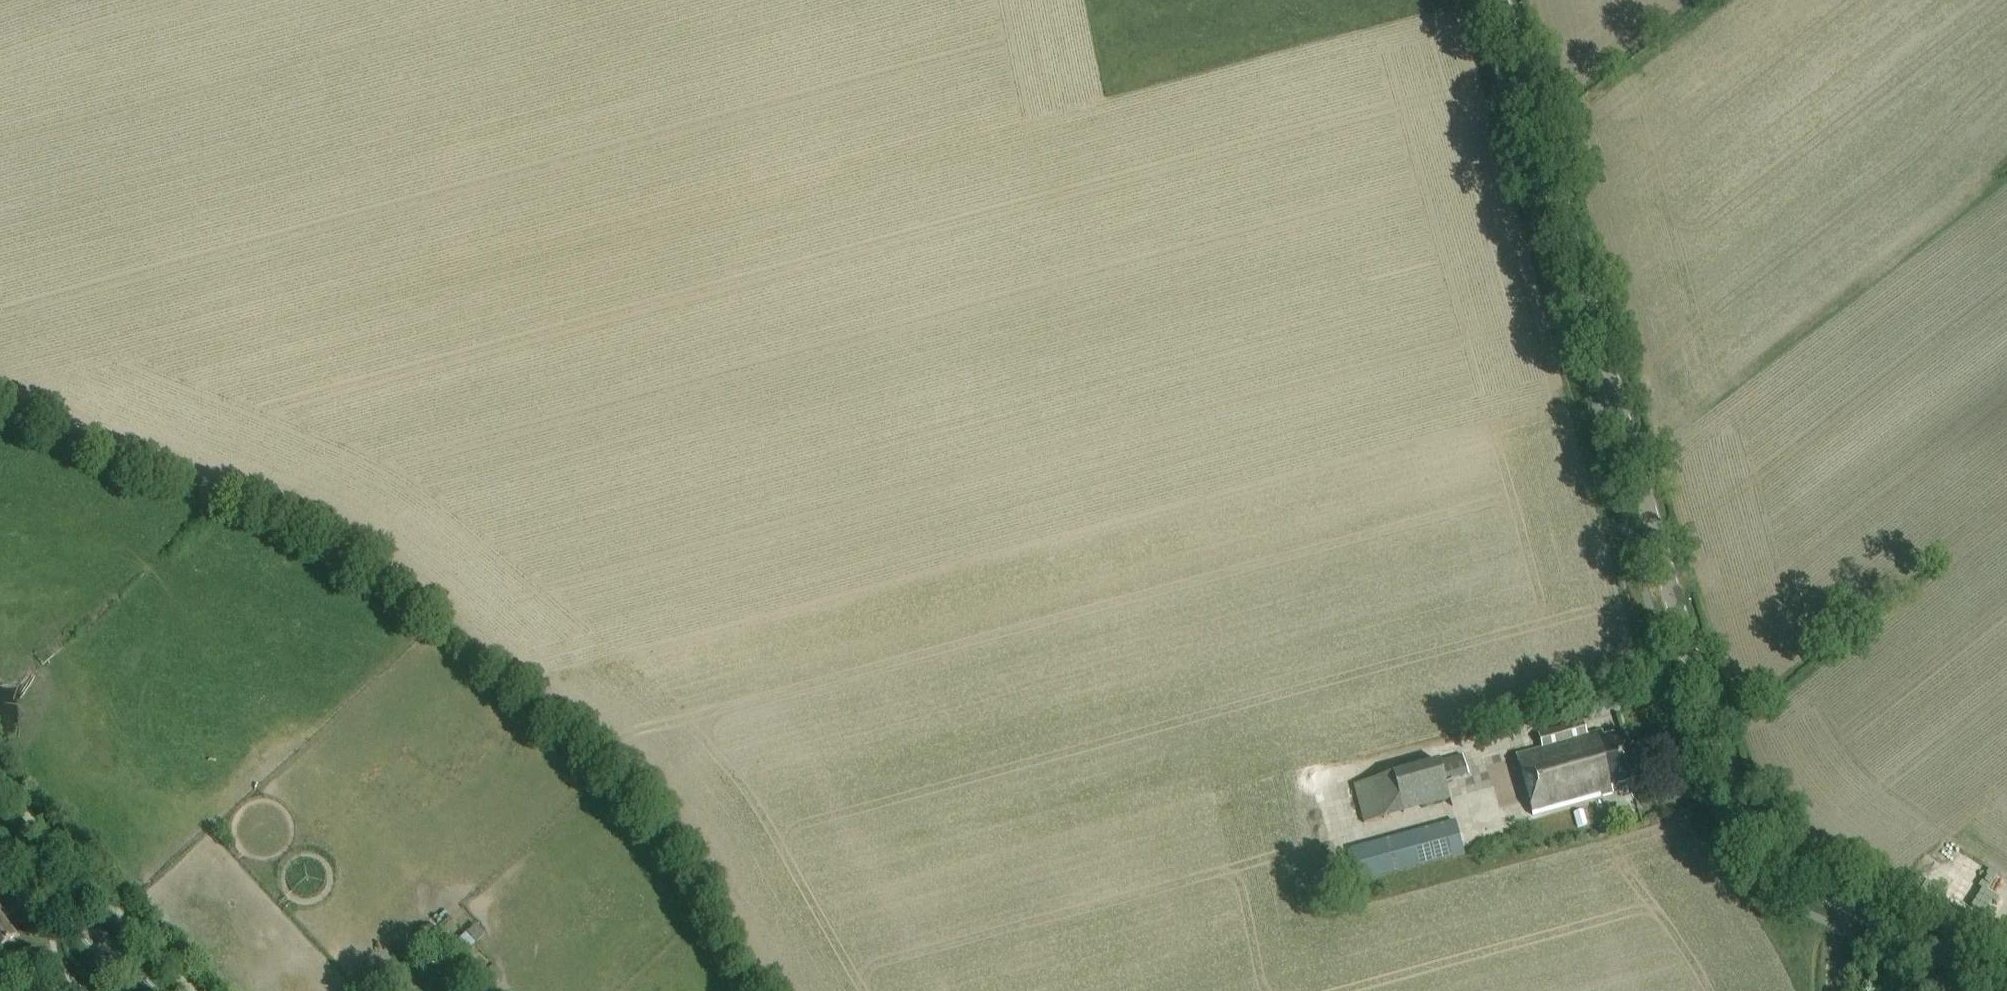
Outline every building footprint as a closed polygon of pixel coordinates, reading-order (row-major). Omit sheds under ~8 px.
[(1538,736),(1543,751),(1517,758),(1533,816),(1613,794),(1611,787),(1636,780),(1624,734),(1604,739),(1602,732),(1587,736),(1584,723),(1538,736)] [(1354,785),(1364,823),(1450,800),(1440,762),(1354,785)] [(1358,887),(1463,858),(1461,851),(1453,821),(1355,848),(1348,850),(1358,887)] [(17,937),(0,914),(0,950),(17,937)] [(467,934),(447,951),(457,962),(476,944),(467,934)]
